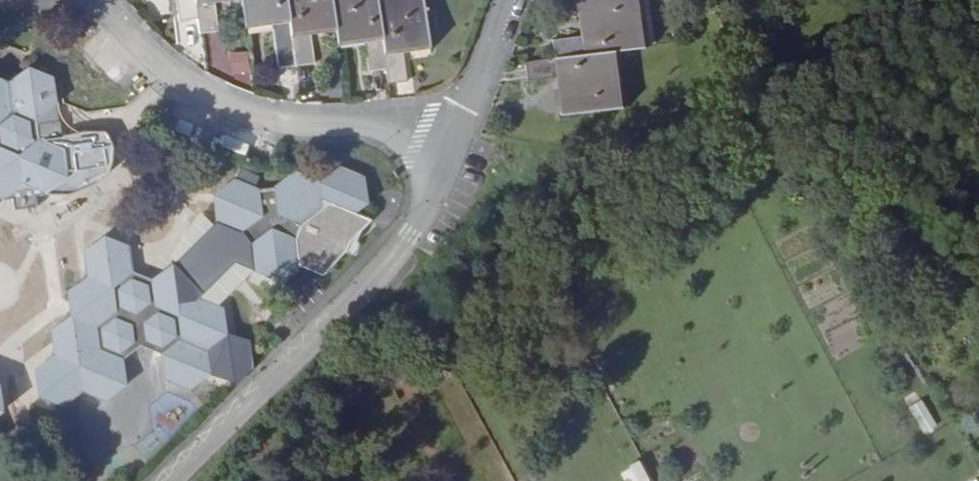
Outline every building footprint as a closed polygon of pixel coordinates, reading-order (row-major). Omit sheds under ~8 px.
[(181,21),(198,19),(196,0),(179,0),(181,21)] [(242,0),(196,0),(198,19),(200,33),(218,30),(215,5),(242,2),(242,0)] [(288,0),(242,0),(242,2),(246,32),(274,28),(277,53),(295,51),(290,19),(288,0)] [(290,19),(295,51),(296,66),(315,64),(312,37),(338,34),(334,0),(288,0),(290,19)] [(379,0),(334,0),(338,34),(340,49),(367,45),(370,70),(388,67),(379,0)] [(424,0),(379,0),(388,67),(390,83),(409,81),(405,54),(431,51),(424,0)] [(647,0),(577,0),(582,35),(553,38),(555,57),(622,48),(653,44),(647,0)] [(526,61),(527,80),(563,77),(567,112),(631,105),(622,48),(526,61)] [(9,85),(0,80),(0,199),(4,201),(12,201),(14,212),(40,209),(38,197),(47,196),(46,193),(65,179),(63,153),(38,142),(39,139),(61,136),(58,120),(36,124),(36,118),(55,100),(51,76),(31,68),(9,85)] [(274,186),(253,187),(257,177),(238,169),(235,178),(212,192),(216,221),(239,229),(250,246),(253,272),(278,280),(296,264),(294,240),(301,221),(320,206),(318,180),(295,170),(274,186)] [(129,244),(105,233),(85,250),(87,276),(65,290),(69,313),(48,329),(50,354),(31,369),(34,395),(58,404),(78,389),(100,399),(121,383),(119,358),(138,343),(160,353),(163,380),(188,391),(206,376),(204,349),(224,333),(221,307),(199,298),(197,273),(177,265),(155,281),(132,270),(129,244)] [(939,430),(931,416),(905,432),(912,444),(939,430)]
